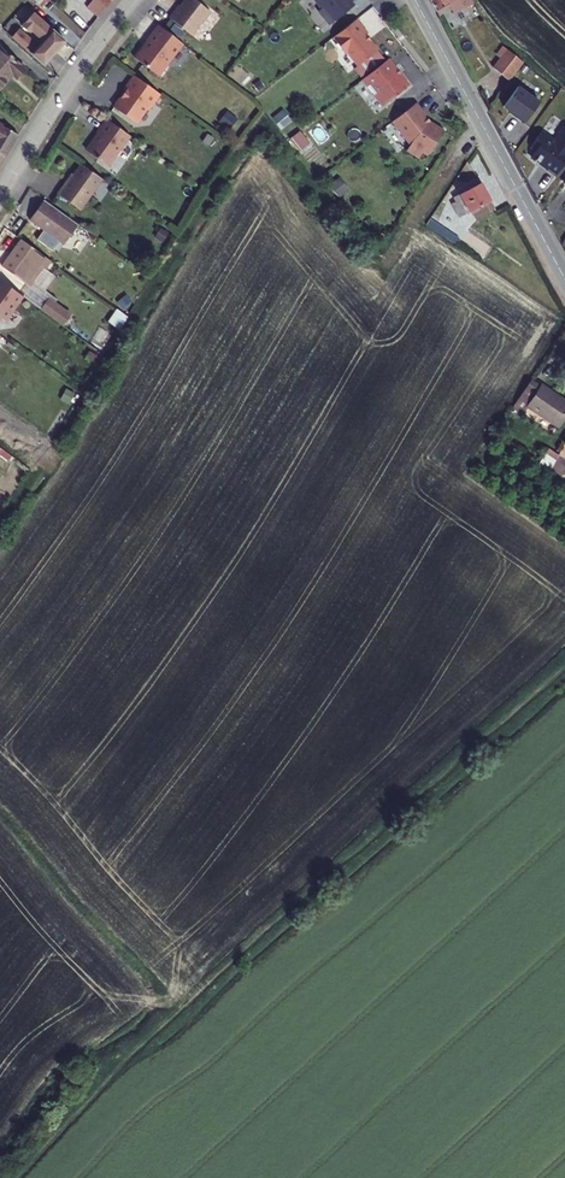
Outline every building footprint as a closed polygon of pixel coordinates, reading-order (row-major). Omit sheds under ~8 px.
[(85,5),(98,16),(110,0),(89,0),(85,5)] [(199,0),(181,0),(179,2),(179,1),(169,14),(190,31),(208,7),(199,0)] [(320,2),(317,4),(329,20),(353,1),(352,0),(319,0),(320,2)] [(436,8),(443,4),(447,11),(453,7),(459,17),(467,12),(468,14),(477,8),(471,0),(432,0),(436,8)] [(443,4),(436,8),(439,14),(447,11),(443,4)] [(29,10),(18,23),(26,30),(32,24),(40,31),(31,41),(15,27),(8,34),(41,63),(62,39),(29,10)] [(366,29),(355,15),(332,33),(345,50),(347,48),(357,61),(377,46),(365,30),(366,29)] [(157,72),(182,40),(156,20),(144,36),(148,39),(145,44),(144,43),(143,43),(141,43),(140,44),(133,54),(157,72)] [(10,73),(15,77),(23,68),(0,46),(0,84),(10,73)] [(507,46),(491,71),(508,82),(522,61),(507,46)] [(398,70),(387,56),(364,73),(369,80),(366,82),(373,91),(376,89),(384,99),(408,81),(399,69),(398,70)] [(148,106),(159,90),(133,71),(124,84),(124,85),(124,86),(125,87),(113,104),(132,117),(138,116),(146,105),(148,106)] [(519,84),(505,104),(512,109),(518,113),(517,115),(525,121),(541,99),(519,84)] [(425,110),(416,98),(392,117),(409,138),(410,139),(406,145),(418,153),(422,147),(427,150),(443,126),(429,117),(424,111),(425,110)] [(81,105),(74,116),(88,126),(95,115),(81,105)] [(227,109),(218,120),(228,129),(237,118),(227,109)] [(282,110),(273,117),(280,127),(290,119),(282,110)] [(129,132),(106,115),(97,128),(97,129),(97,130),(98,131),(99,132),(95,137),(93,137),(86,147),(107,163),(129,132)] [(547,170),(564,143),(564,128),(564,126),(564,125),(556,119),(545,134),(532,125),(522,138),(527,142),(522,149),(539,161),(537,163),(547,170)] [(0,123),(0,160),(1,161),(17,134),(0,123)] [(299,129),(289,137),(299,151),(309,143),(299,129)] [(468,155),(464,161),(472,175),(477,172),(468,155)] [(102,176),(81,160),(66,181),(65,180),(57,190),(80,207),(102,176)] [(556,176),(564,182),(564,162),(556,176)] [(480,179),(452,194),(462,212),(469,208),(474,217),(495,205),(480,179)] [(78,222),(44,197),(30,217),(64,241),(78,222)] [(45,266),(51,258),(21,236),(2,263),(30,283),(34,277),(25,271),(34,258),(45,266)] [(0,277),(0,314),(5,318),(23,293),(0,277)] [(40,308),(63,324),(72,312),(48,296),(40,308)] [(119,329),(124,317),(111,312),(106,323),(119,329)] [(534,378),(517,403),(526,410),(531,402),(548,413),(561,392),(545,382),(543,384),(534,378)] [(561,392),(548,413),(561,421),(564,416),(564,395),(561,392)] [(550,449),(541,463),(551,470),(559,455),(550,449)] [(559,455),(551,470),(564,479),(564,459),(559,455)]
